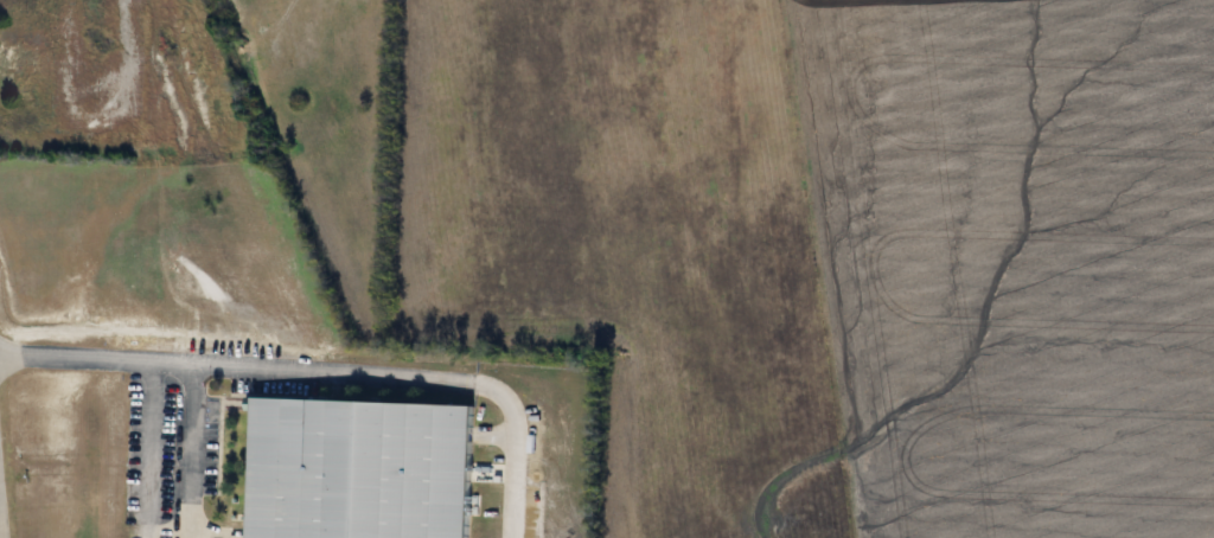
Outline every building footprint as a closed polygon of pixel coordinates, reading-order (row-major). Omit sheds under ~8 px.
[(473,405),(467,537),(249,537),(255,396),(473,405)]
